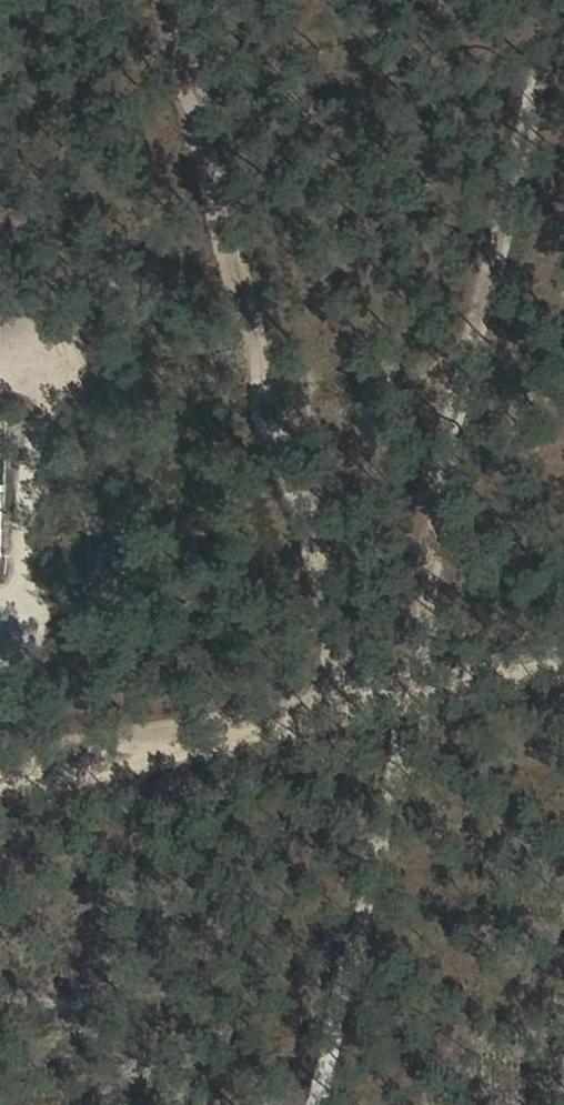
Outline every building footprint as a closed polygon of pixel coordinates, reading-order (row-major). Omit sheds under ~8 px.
[(0,509),(0,555),(14,555),(14,509),(0,509)]
